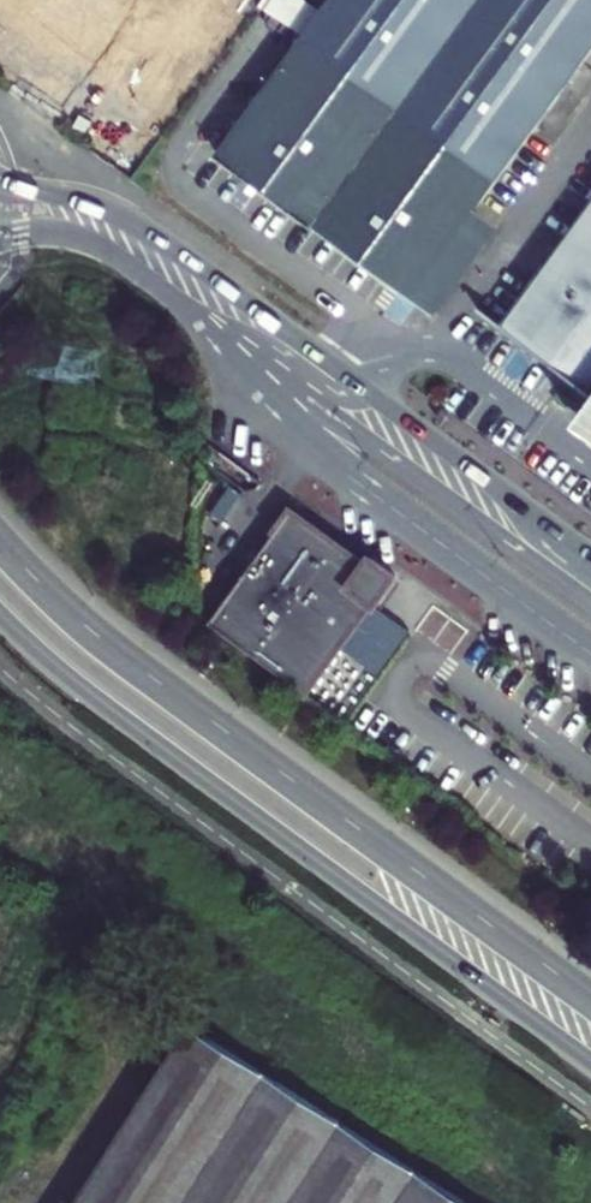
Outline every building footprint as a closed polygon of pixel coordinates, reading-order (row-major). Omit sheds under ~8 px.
[(590,55),(590,0),(333,0),(218,154),(264,188),(364,262),(413,299),(445,255),(537,131),(561,97),(568,87),(590,55)] [(502,326),(590,389),(590,200),(502,326)] [(419,303),(437,316),(454,293),(468,272),(445,255),(413,299),(419,303)] [(576,423),(590,434),(590,403),(576,423)] [(293,513),(211,627),(309,697),(374,606),(377,609),(389,592),(398,579),(383,569),(373,561),(368,567),(293,513)] [(188,1025),(72,1202),(465,1202),(410,1167),(188,1025)]
